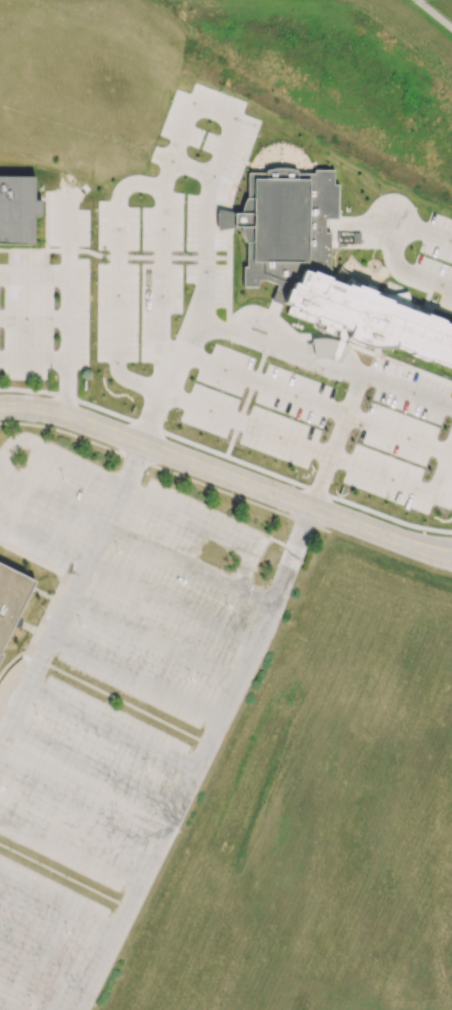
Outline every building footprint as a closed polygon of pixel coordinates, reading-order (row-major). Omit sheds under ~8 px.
[(327,281),(332,169),(242,171),(241,286),(288,287),(299,270),(327,281)] [(35,245),(0,245),(0,178),(38,178),(38,203),(43,203),(43,217),(36,217),(35,245)] [(327,281),(299,270),(288,287),(281,302),(288,305),(285,312),(311,322),(340,339),(368,347),(383,348),(394,346),(451,366),(451,325),(327,281)] [(44,580),(0,673),(0,559),(44,580)]
